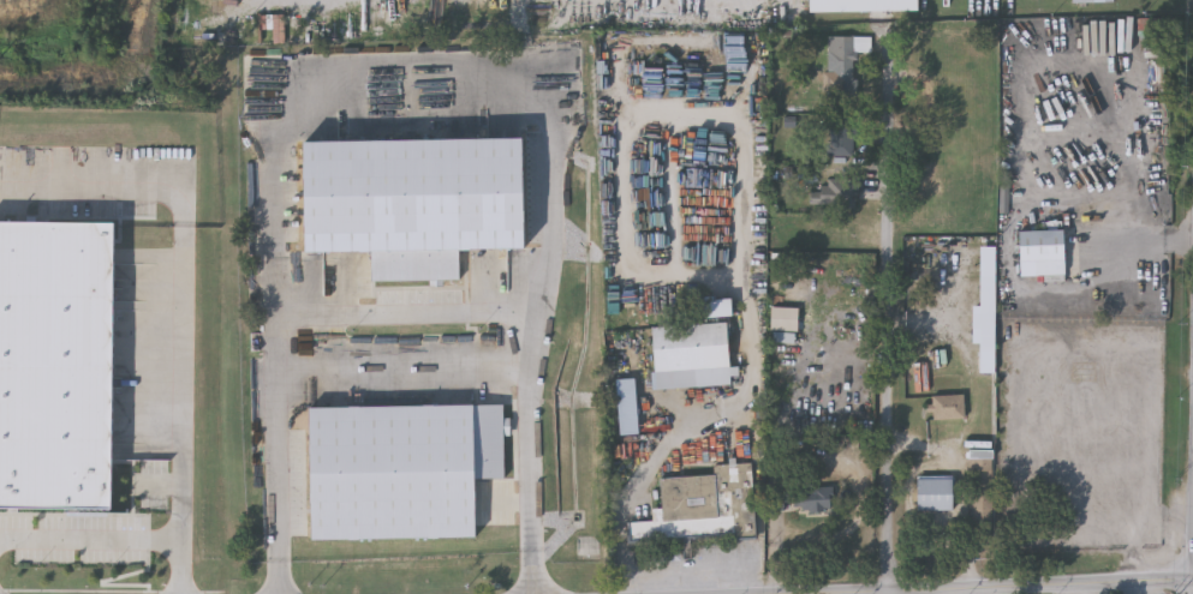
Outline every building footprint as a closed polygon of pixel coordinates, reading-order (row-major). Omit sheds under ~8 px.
[(806,12),(806,0),(914,0),(914,12),(806,12)] [(871,53),(854,53),(854,97),(829,97),(829,36),(871,36),(871,53)] [(370,251),(302,252),(300,139),(523,137),(525,248),(460,250),(460,281),(371,282),(370,251)] [(854,209),(854,190),(812,190),(812,209),(854,209)] [(114,511),(0,511),(0,220),(114,220),(114,511)] [(1033,276),(1033,262),(1018,262),(1016,230),(1063,230),(1064,275),(1033,276)] [(650,328),(726,324),(728,368),(652,372),(650,328)] [(492,385),(454,385),(454,393),(447,393),(447,415),(493,415),(492,385)] [(934,422),(965,422),(965,398),(934,398),(934,422)] [(308,406),(502,403),(503,480),(476,480),(477,538),(310,540),(308,406)] [(714,475),(714,464),(752,463),(754,536),(630,541),(628,522),(654,522),(654,510),(662,509),(661,478),(714,475)] [(952,510),(917,510),(917,478),(952,478),(952,510)] [(828,510),(795,510),(795,490),(828,490),(828,510)]
